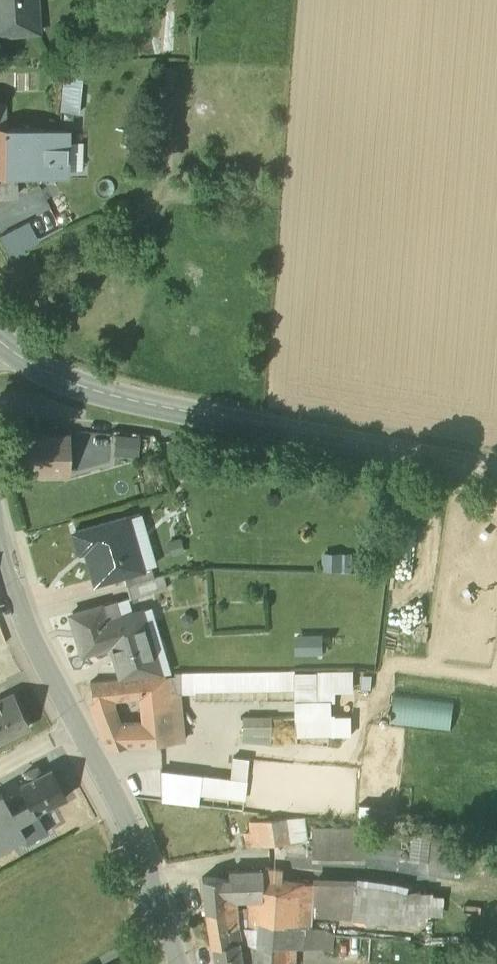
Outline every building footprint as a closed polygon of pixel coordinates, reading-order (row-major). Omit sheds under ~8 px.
[(39,30),(37,0),(0,0),(0,33),(39,30)] [(81,111),(85,61),(67,59),(62,109),(81,111)] [(30,169),(31,128),(0,128),(0,170),(20,170),(30,169)] [(69,129),(31,128),(30,169),(69,171),(69,129)] [(3,195),(21,194),(20,170),(0,170),(0,195),(3,195)] [(39,243),(28,222),(1,235),(12,256),(39,243)] [(140,439),(118,436),(116,454),(138,457),(140,439)] [(67,441),(17,440),(17,467),(18,467),(40,468),(58,468),(66,468),(67,441)] [(40,468),(18,467),(18,476),(40,475),(40,468)] [(128,516),(74,533),(80,552),(85,550),(95,582),(124,573),(143,568),(142,567),(128,516)] [(143,568),(124,573),(128,585),(154,578),(150,564),(142,567),(143,568)] [(154,578),(128,585),(131,598),(157,590),(154,578)] [(118,602),(103,606),(108,623),(123,619),(118,602)] [(103,605),(74,614),(82,640),(78,641),(82,656),(111,648),(115,647),(112,635),(108,623),(103,606),(103,605)] [(146,625),(112,635),(115,647),(111,648),(120,680),(161,674),(146,625)] [(323,636),(294,635),(293,654),(322,655),(323,636)] [(354,670),(296,671),(296,687),(297,702),(332,701),(336,701),(336,691),(354,690),(354,670)] [(296,687),(296,671),(174,674),(175,676),(177,694),(194,694),(194,689),(296,687)] [(182,743),(178,709),(177,694),(175,676),(134,680),(136,699),(142,698),(145,726),(136,727),(139,748),(182,743)] [(134,680),(91,685),(94,713),(109,749),(126,749),(139,748),(136,727),(120,728),(120,726),(114,711),(114,701),(136,699),(134,680)] [(391,695),(390,724),(449,726),(450,698),(391,695)] [(0,703),(0,742),(29,728),(13,696),(0,703)] [(332,701),(297,702),(297,735),(333,735),(332,701)] [(271,734),(270,719),(244,719),(245,735),(271,734)] [(228,778),(161,772),(158,804),(198,807),(199,793),(243,797),(246,759),(230,758),(228,778)] [(51,771),(41,776),(38,769),(26,775),(29,782),(21,786),(29,803),(36,816),(66,800),(51,771)] [(24,837),(18,825),(10,812),(2,796),(0,797),(0,850),(24,837)] [(10,812),(18,825),(36,816),(29,803),(10,812)] [(299,818),(250,824),(253,847),(302,841),(299,818)] [(373,831),(320,830),(319,844),(372,843),(373,831)] [(438,834),(434,871),(444,872),(459,874),(463,837),(438,834)] [(262,873),(262,880),(281,882),(282,871),(262,868),(262,873)] [(230,878),(203,880),(206,911),(224,910),(224,914),(226,928),(238,928),(236,914),(234,899),(246,897),(259,898),(261,899),(262,880),(262,873),(230,874),(230,878)] [(314,892),(356,893),(357,880),(316,879),(315,885),(314,892)] [(281,882),(262,880),(261,899),(259,898),(259,915),(258,923),(295,926),(299,884),(281,882)] [(390,882),(357,880),(356,893),(354,917),(387,919),(390,882)] [(446,894),(390,882),(387,919),(429,924),(430,914),(445,916),(446,894)] [(315,885),(299,884),(295,926),(306,927),(310,928),(312,916),(314,892),(315,885)] [(356,893),(314,892),(312,916),(354,919),(354,917),(356,893)] [(226,928),(224,914),(224,910),(206,911),(212,949),(213,948),(216,963),(242,963),(239,948),(238,942),(241,942),(238,928),(226,928)] [(249,913),(236,914),(238,928),(249,928),(249,914),(249,913)] [(259,915),(249,914),(249,928),(258,928),(258,923),(259,915)] [(295,926),(258,923),(258,928),(257,942),(293,946),(295,926)] [(306,927),(295,926),(293,946),(295,946),(304,947),(306,927)] [(310,928),(306,927),(304,947),(322,949),(323,948),(323,929),(310,928)] [(334,935),(323,929),(323,948),(335,949),(334,935)] [(257,942),(257,949),(256,963),(293,963),(295,946),(293,946),(257,942)] [(239,948),(242,963),(256,963),(257,949),(239,948)]
